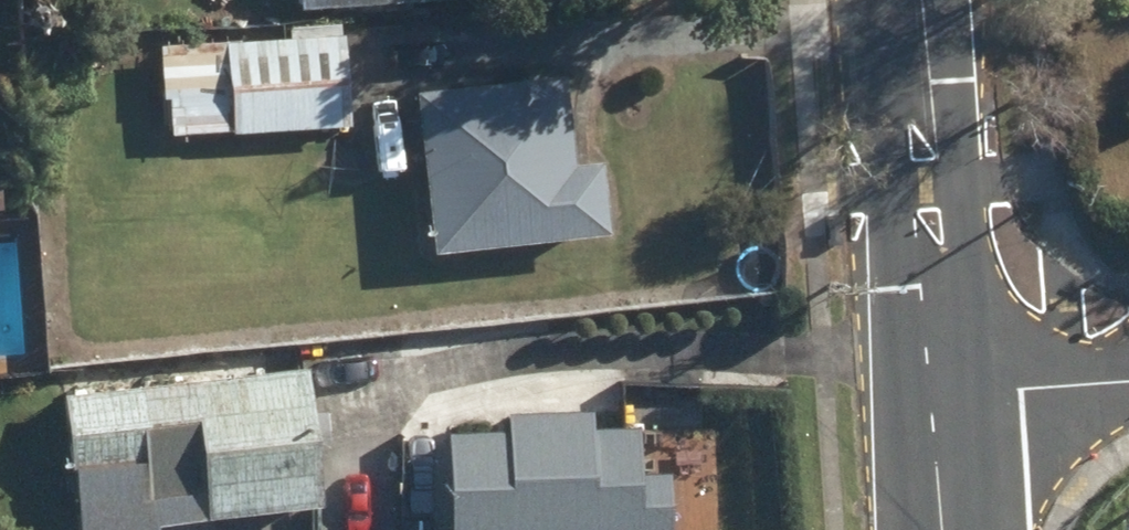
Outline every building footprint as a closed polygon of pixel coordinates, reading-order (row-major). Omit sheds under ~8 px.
[(189,48),(194,136),(353,127),(348,39),(189,48)] [(421,96),(437,256),(613,238),(605,166),(579,169),(570,80),(421,96)] [(209,494),(211,520),(324,508),(309,375),(67,400),(75,472),(150,464),(153,500),(209,494)] [(454,529),(675,529),(673,499),(712,496),(710,441),(691,442),(692,426),(668,427),(669,443),(644,444),(644,431),(597,434),(597,416),(509,418),(509,436),(451,438),(454,529)]
